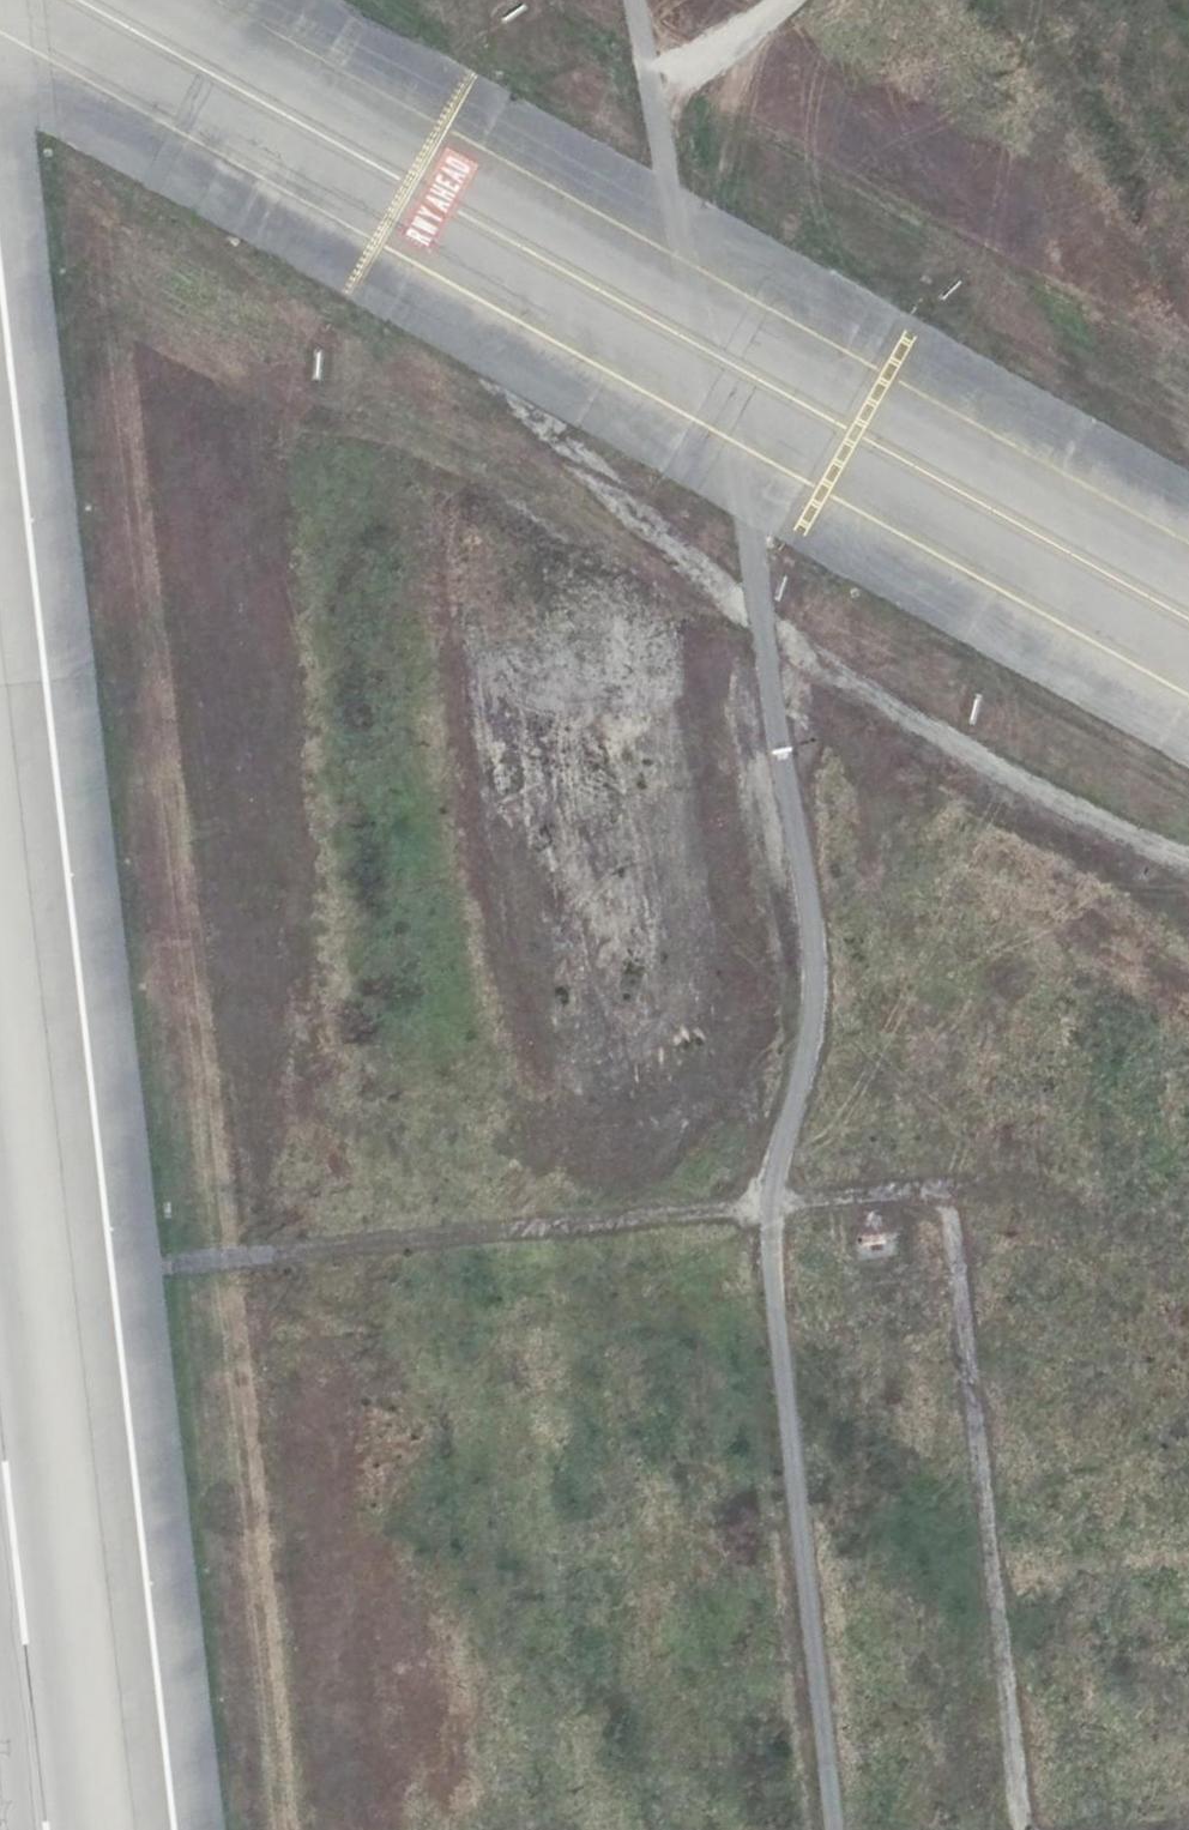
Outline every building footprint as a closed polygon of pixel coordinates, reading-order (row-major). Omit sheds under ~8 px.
[(900,1258),(897,1233),(856,1237),(859,1262),(900,1258)]
